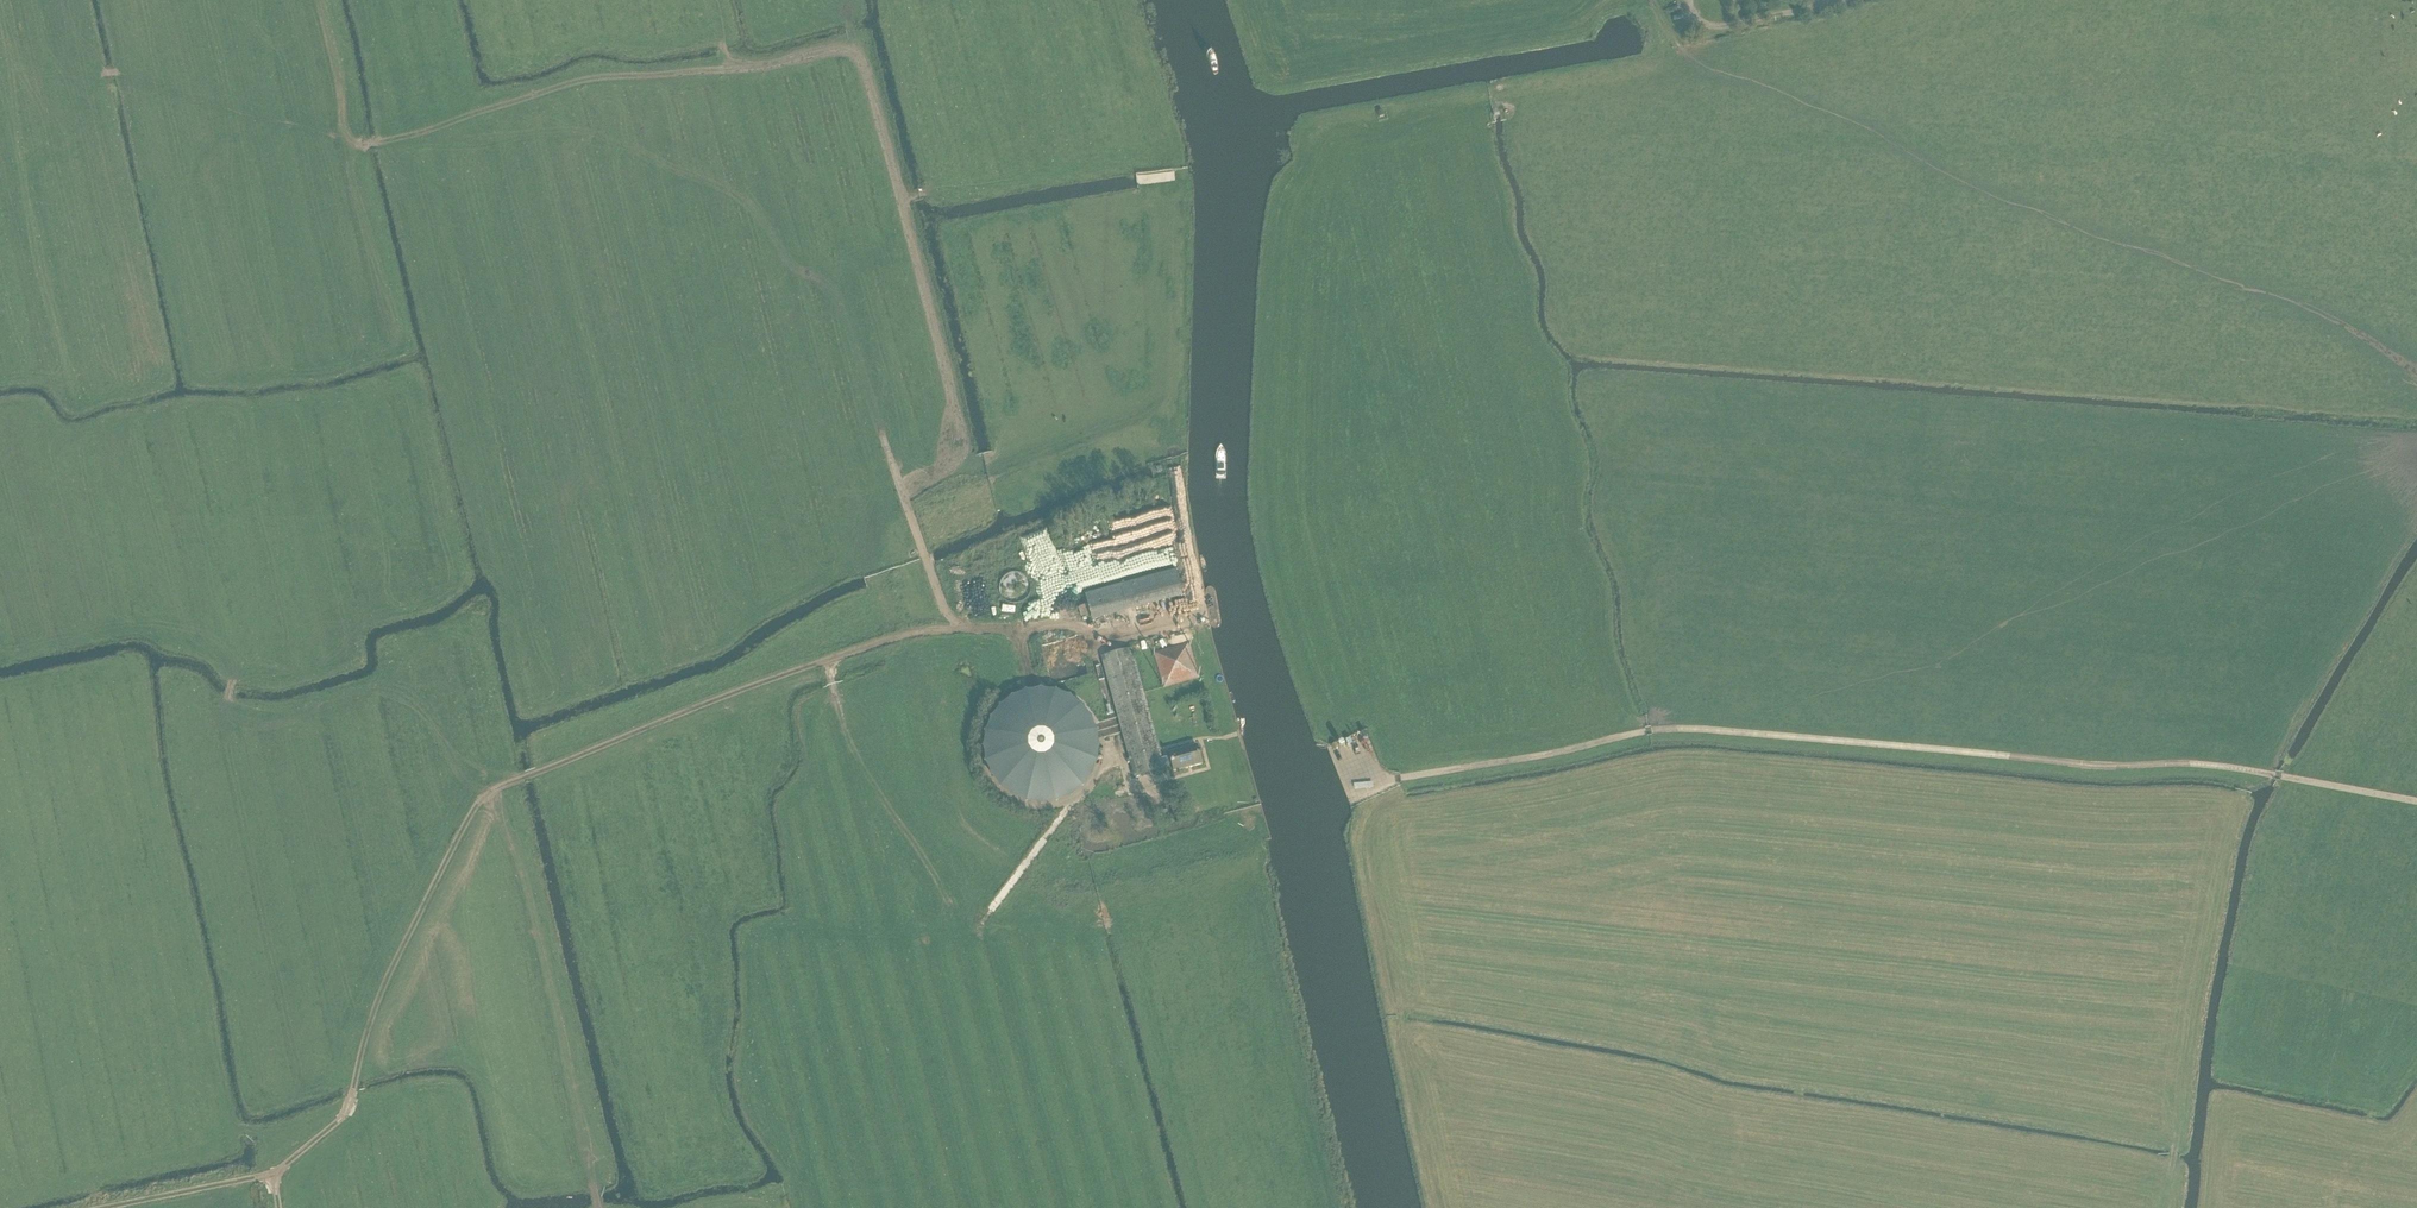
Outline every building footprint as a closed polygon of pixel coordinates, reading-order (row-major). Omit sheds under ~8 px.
[(1086,596),(1091,616),(1182,591),(1176,571),(1086,596)] [(1127,613),(1128,633),(1138,633),(1136,612),(1127,613)] [(1175,633),(1176,638),(1166,640),(1165,635),(1147,638),(1149,646),(1184,641),(1182,632),(1175,633)] [(1153,652),(1163,688),(1200,677),(1190,642),(1153,652)] [(1172,764),(1174,771),(1202,764),(1197,745),(1169,753),(1170,757),(1161,759),(1131,649),(1102,656),(1135,777),(1164,770),(1163,766),(1172,764)] [(1012,799),(1026,805),(1041,807),(1057,805),(1071,799),(1083,789),(1093,777),(1099,763),(1101,747),(1098,731),(1093,717),(1083,705),(1070,696),(1056,690),(1041,688),(1025,690),(1011,696),(999,705),(989,718),(983,732),(981,747),(984,763),(990,778),(1000,789),(1012,799)] [(1346,757),(1369,748),(1362,731),(1339,740),(1346,757)]
